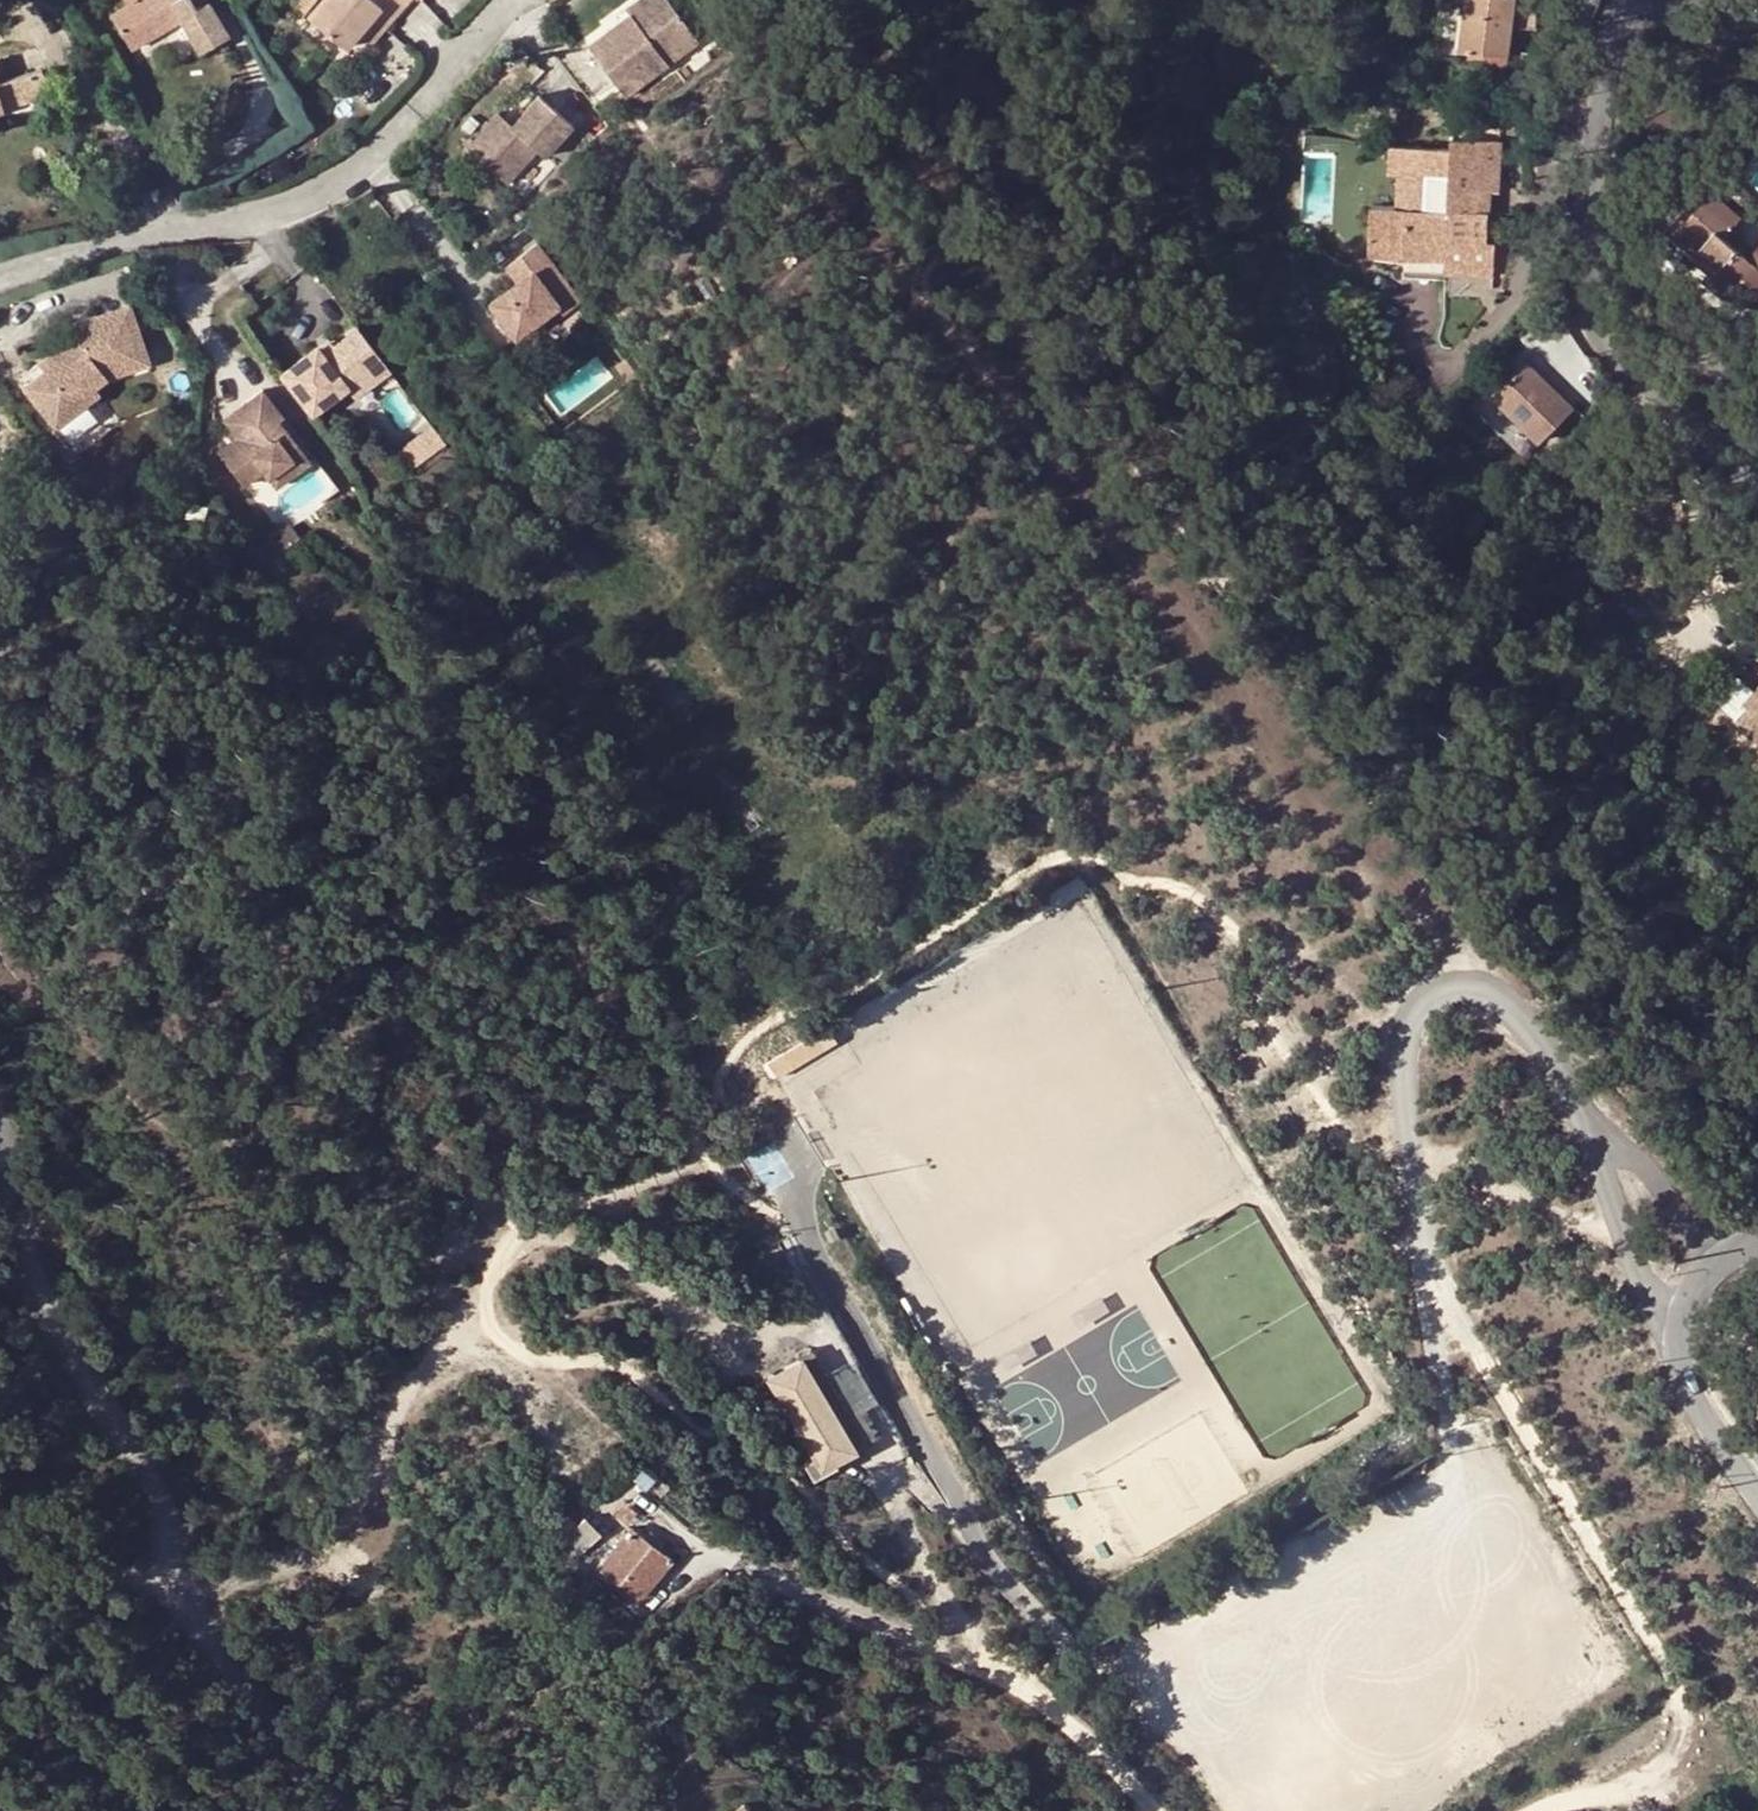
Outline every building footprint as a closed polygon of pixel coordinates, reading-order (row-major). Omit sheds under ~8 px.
[(129,7),(112,17),(127,43),(159,24),(164,33),(181,23),(200,54),(228,37),(207,4),(197,11),(190,0),(178,0),(170,5),(167,0),(125,0),(129,7)] [(197,11),(207,4),(205,0),(190,0),(197,11)] [(298,7),(308,16),(321,2),(319,0),(305,0),(298,7)] [(360,35),(382,9),(394,19),(410,0),(325,0),(310,18),(348,49),(360,35)] [(599,20),(603,26),(608,31),(638,8),(631,0),(624,0),(599,20)] [(1460,48),(1508,52),(1510,28),(1534,30),(1537,9),(1525,0),(1465,0),(1460,48)] [(603,26),(561,59),(601,108),(673,53),(638,8),(608,31),(603,26)] [(382,9),(360,35),(371,45),(394,19),(382,9)] [(159,24),(127,43),(132,51),(164,33),(159,24)] [(4,112),(38,101),(31,76),(7,84),(0,86),(0,99),(4,112)] [(531,153),(540,160),(567,129),(533,99),(506,128),(492,116),(461,150),(501,186),(531,153)] [(1475,190),(1490,191),(1496,193),(1500,144),(1451,140),(1450,150),(1390,147),(1388,173),(1399,173),(1396,208),(1372,207),(1368,255),(1445,260),(1445,269),(1491,275),(1493,244),(1488,244),(1489,214),(1473,213),(1475,190)] [(1728,197),(1740,210),(1753,197),(1740,185),(1728,197)] [(1489,214),(1490,191),(1475,190),(1473,213),(1489,214)] [(1711,191),(1693,212),(1699,216),(1717,197),(1711,191)] [(1693,212),(1676,230),(1703,255),(1738,288),(1744,282),(1757,292),(1757,290),(1757,245),(1755,247),(1745,258),(1721,237),(1731,226),(1738,218),(1717,197),(1699,216),(1693,212)] [(1755,247),(1731,226),(1721,237),(1745,258),(1755,247)] [(512,285),(484,306),(510,342),(552,311),(557,318),(574,306),(531,247),(500,270),(512,285)] [(1738,288),(1703,255),(1695,262),(1706,271),(1700,279),(1725,302),(1738,288)] [(45,366),(26,381),(57,421),(100,387),(96,381),(108,372),(149,357),(128,298),(70,319),(77,330),(48,352),(54,360),(45,366)] [(318,342),(282,368),(314,410),(348,384),(350,387),(385,361),(357,323),(335,340),(323,349),(318,342)] [(330,333),(318,342),(323,349),(335,340),(330,333)] [(48,352),(40,359),(45,366),(54,360),(48,352)] [(1574,408),(1526,360),(1492,395),(1540,443),(1574,408)] [(391,368),(385,361),(350,387),(356,394),(391,368)] [(283,410),(263,383),(225,412),(235,425),(239,430),(233,434),(218,444),(244,479),(265,464),(270,471),(303,446),(279,413),(283,410)] [(1540,443),(1492,395),(1476,412),(1524,460),(1540,443)] [(446,442),(432,424),(400,449),(414,467),(446,442)] [(239,430),(235,425),(229,429),(233,434),(239,430)] [(311,455),(303,446),(270,471),(277,481),(311,455)] [(270,537),(280,551),(303,536),(291,521),(270,537)] [(1731,693),(1742,704),(1752,691),(1742,682),(1731,693)] [(1742,704),(1745,707),(1757,718),(1757,685),(1752,691),(1742,704)] [(1745,707),(1734,720),(1757,741),(1757,718),(1745,707)] [(831,1029),(781,1059),(791,1072),(840,1042),(831,1029)] [(811,1347),(798,1355),(800,1358),(855,1450),(867,1443),(811,1347)] [(828,1452),(835,1461),(855,1450),(800,1358),(784,1367),(788,1374),(781,1378),(785,1384),(775,1390),(816,1458),(828,1452)] [(555,1533),(562,1540),(578,1525),(572,1518),(555,1533)] [(578,1525),(560,1542),(562,1543),(574,1558),(599,1535),(584,1519),(578,1525)] [(632,1528),(598,1567),(639,1601),(672,1560),(632,1528)] [(576,1560),(574,1558),(562,1543),(553,1551),(568,1567),(576,1560)] [(731,1810),(749,1810),(743,1802),(731,1810)]
